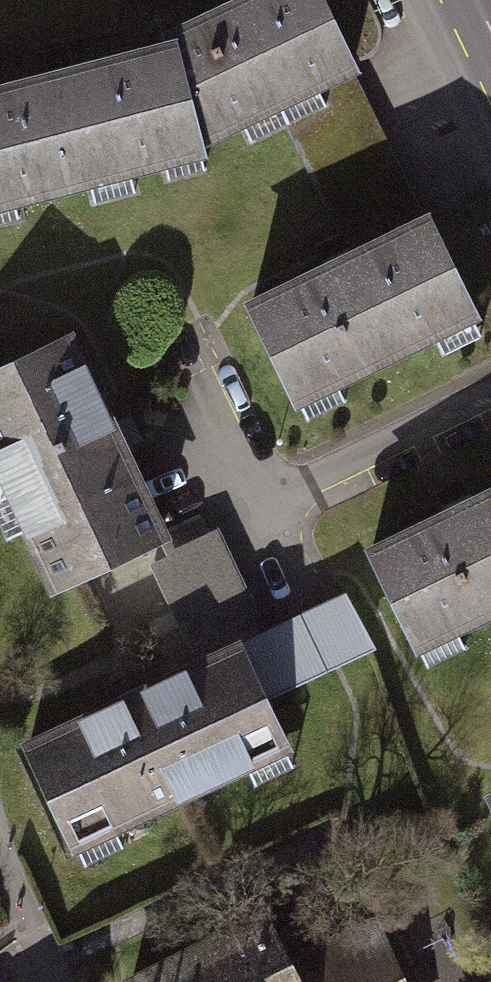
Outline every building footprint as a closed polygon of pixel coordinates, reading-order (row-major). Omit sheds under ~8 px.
[(166,39),(168,48),(172,47),(196,140),(352,67),(320,0),(248,0),(166,39)] [(0,92),(0,223),(204,170),(196,140),(172,47),(168,48),(0,92)] [(428,221),(250,307),(294,399),(472,313),(428,221)] [(0,366),(0,496),(48,598),(169,542),(72,333),(0,366)] [(363,551),(414,659),(490,623),(490,491),(363,551)] [(236,640),(16,746),(72,860),(291,755),(236,640)] [(124,981),(406,981),(375,918),(285,961),(263,915),(124,981)]
